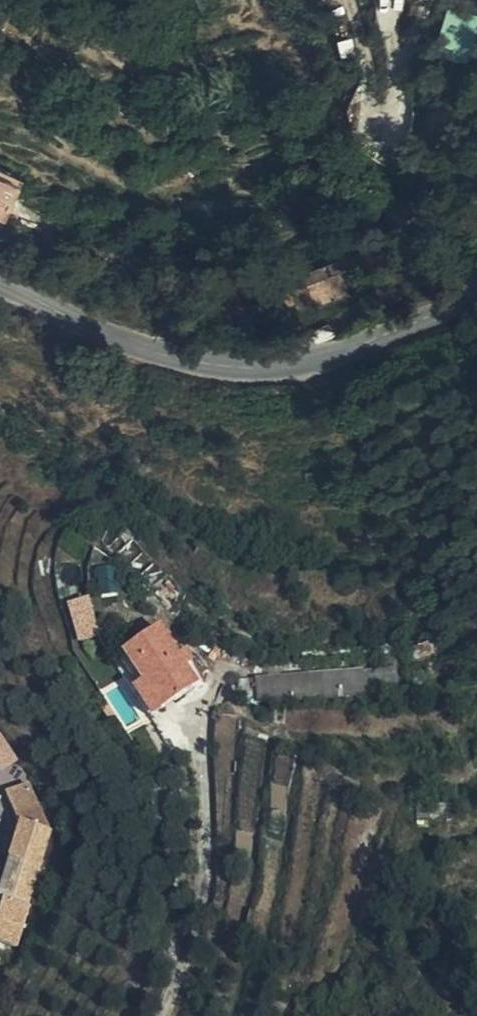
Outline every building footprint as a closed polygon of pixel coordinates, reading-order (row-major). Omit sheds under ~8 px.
[(471,62),(475,18),(445,16),(441,59),(471,62)] [(45,207),(53,195),(15,169),(1,167),(0,168),(0,178),(8,182),(21,187),(31,194),(43,205),(45,207)] [(45,207),(43,205),(31,194),(21,187),(8,182),(0,178),(0,184),(9,188),(24,195),(42,211),(45,207)] [(42,211),(24,195),(9,188),(0,184),(0,207),(18,220),(26,221),(32,224),(42,211)] [(26,221),(18,220),(30,228),(32,224),(26,221)] [(340,273),(353,267),(348,255),(335,262),(340,273)] [(366,262),(353,267),(340,273),(307,286),(312,299),(321,295),(326,305),(376,284),(366,262)] [(137,567),(127,574),(157,606),(172,588),(149,563),(141,571),(137,567)] [(87,594),(65,600),(77,640),(99,634),(87,594)] [(149,619),(140,625),(155,635),(165,643),(149,619)] [(155,635),(140,625),(112,645),(131,673),(149,701),(187,675),(165,643),(155,635)] [(381,656),(244,670),(247,691),(382,676),(381,656)] [(149,701),(131,673),(122,679),(141,708),(149,701)] [(16,760),(0,732),(0,769),(16,760)] [(270,779),(286,783),(293,758),(278,754),(270,779)] [(0,786),(0,799),(8,816),(11,817),(0,852),(0,936),(8,938),(25,884),(22,883),(40,824),(19,778),(0,786)]
